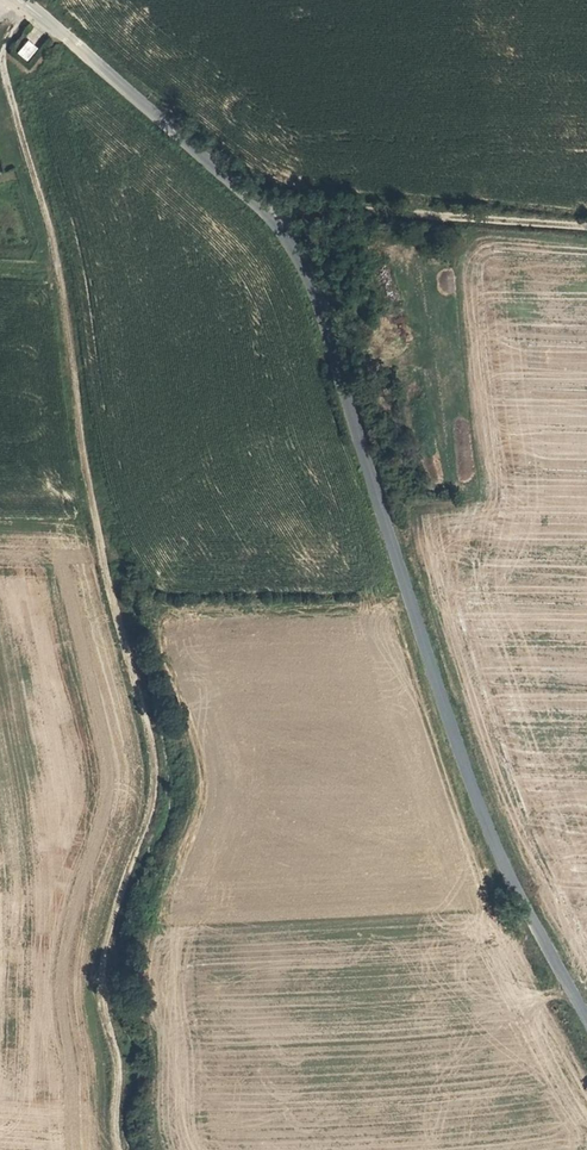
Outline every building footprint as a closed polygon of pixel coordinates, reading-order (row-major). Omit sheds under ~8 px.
[(28,38),(17,52),(27,60),(38,47),(28,38)]
